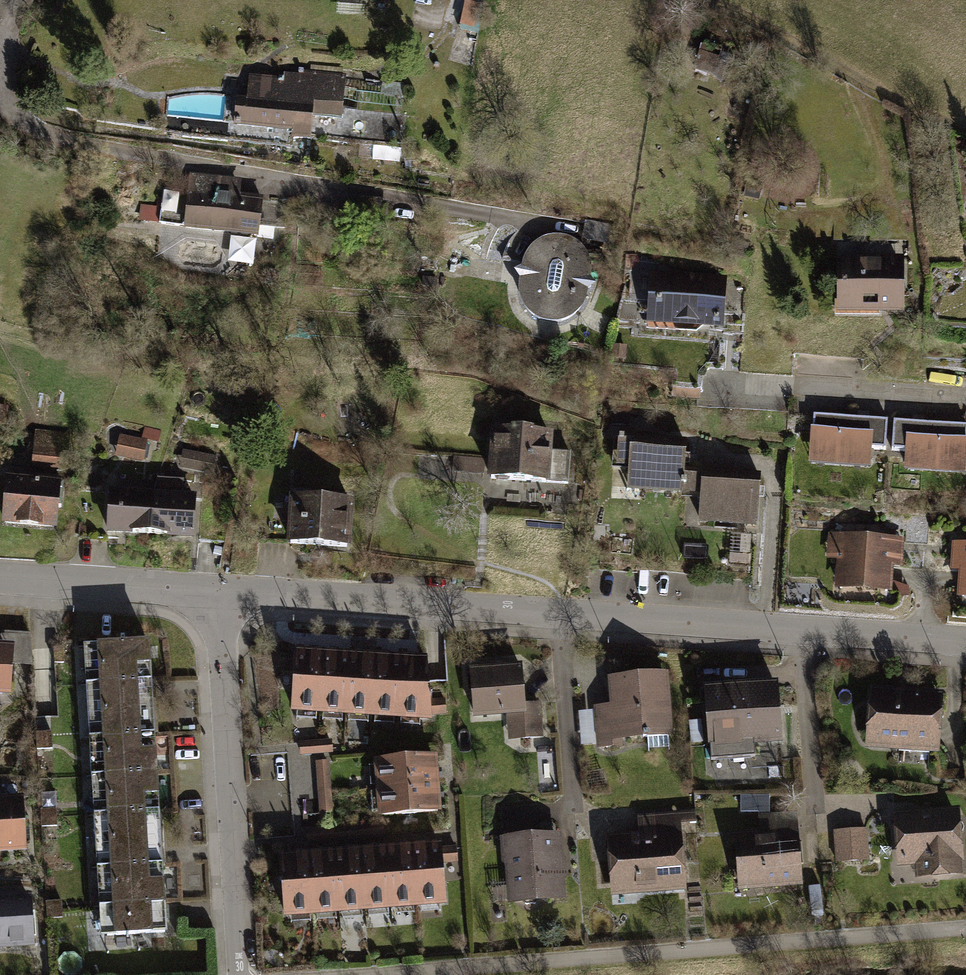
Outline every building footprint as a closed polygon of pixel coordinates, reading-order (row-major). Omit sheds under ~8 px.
[(461,30),(454,68),(474,72),(481,34),(478,34),(483,9),(468,7),(463,31),(461,30)] [(293,87),(254,84),(252,107),(243,106),(241,133),(300,137),(299,148),(310,149),(319,150),(321,123),(347,125),(350,82),(293,78),(293,87)] [(248,184),(194,179),(189,238),(225,241),(263,245),(267,205),(246,203),(248,184)] [(143,208),(142,224),(157,225),(158,208),(143,208)] [(568,242),(558,241),(542,245),(527,255),(518,278),(515,308),(522,319),(535,332),(546,333),(560,331),(572,324),(583,313),(587,292),(589,270),(586,256),(577,248),(568,242)] [(915,272),(844,272),(845,329),(915,328),(915,272)] [(726,340),(727,283),(646,282),(645,339),(726,340)] [(887,424),(813,417),(808,465),(869,471),(872,449),(884,451),(887,424)] [(894,426),(892,451),(906,453),(904,473),(963,478),(965,447),(965,432),(894,426)] [(70,433),(38,430),(34,471),(66,474),(70,433)] [(551,436),(491,432),(486,486),(514,488),(547,490),(551,436)] [(145,440),(118,436),(114,457),(141,462),(145,440)] [(624,446),(625,505),(688,504),(687,445),(624,446)] [(214,456),(181,449),(177,469),(210,475),(214,456)] [(699,473),(699,532),(767,532),(766,472),(699,473)] [(22,479),(9,479),(5,530),(60,534),(63,482),(22,479)] [(155,494),(111,492),(109,538),(153,540),(155,494)] [(197,496),(155,494),(153,540),(195,542),(197,496)] [(355,503),(292,500),(290,537),(289,551),(352,554),(355,503)] [(909,537),(830,534),(829,560),(841,560),(840,593),(866,594),(894,595),(895,567),(908,568),(909,537)] [(953,542),(951,570),(962,571),(959,599),(965,600),(965,543),(953,542)] [(155,693),(152,645),(83,649),(101,943),(170,939),(168,900),(160,780),(155,693)] [(15,702),(19,649),(0,647),(0,700),(15,702)] [(290,714),(426,722),(429,661),(421,660),(388,658),(352,656),(332,655),(301,653),(293,653),(290,714)] [(520,669),(470,673),(473,723),(506,721),(508,743),(544,740),(542,707),(523,709),(521,687),(520,669)] [(664,674),(608,679),(610,695),(611,707),(597,708),(600,747),(670,740),(664,674)] [(736,690),(703,691),(705,751),(714,751),(714,762),(738,761),(738,749),(779,748),(777,689),(736,690)] [(896,691),(869,690),(866,751),(940,754),(942,693),(896,691)] [(299,743),(299,756),(332,755),(332,742),(299,743)] [(438,820),(435,760),(372,763),(372,777),(373,803),(374,822),(438,820)] [(329,763),(317,763),(321,830),(333,829),(329,763)] [(0,802),(0,860),(27,858),(23,800),(0,802)] [(959,812),(888,818),(890,848),(893,886),(964,880),(959,812)] [(624,839),(608,840),(611,900),(683,896),(679,835),(695,834),(693,814),(636,817),(637,839),(624,839)] [(796,851),(794,817),(755,819),(756,836),(731,838),(734,897),(798,893),(796,851)] [(866,832),(834,834),(836,865),(868,863),(866,832)] [(566,902),(559,838),(500,844),(501,856),(507,908),(566,902)] [(276,859),(280,922),(441,913),(438,849),(427,849),(399,851),(370,853),(343,854),(316,856),(286,858),(276,859)] [(0,899),(0,953),(39,950),(34,896),(0,899)]
